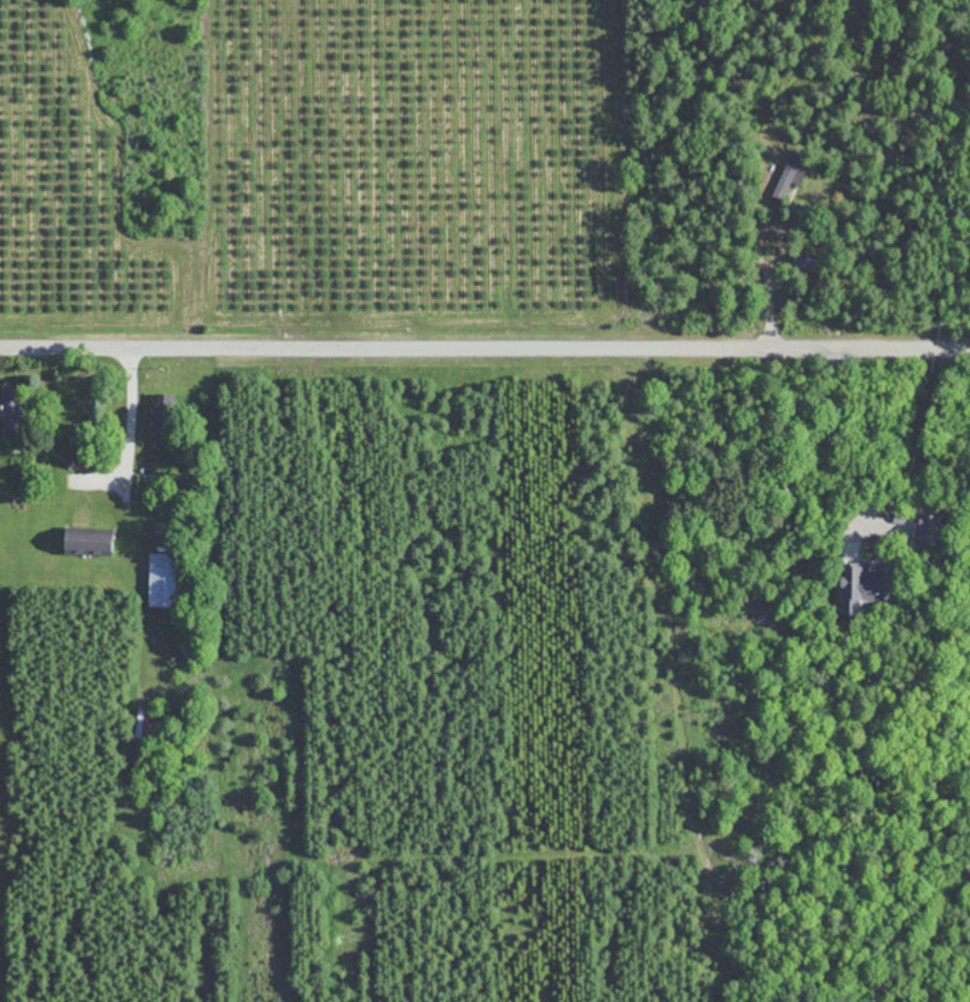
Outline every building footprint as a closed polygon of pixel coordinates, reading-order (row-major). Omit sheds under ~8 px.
[(782,200),(790,182),(798,185),(806,166),(799,163),(803,156),(790,150),(771,195),(782,200)] [(792,269),(817,269),(817,249),(792,249),(792,269)] [(1,386),(0,434),(22,434),(22,387),(1,386)] [(152,433),(173,433),(173,394),(152,394),(152,433)] [(113,556),(113,534),(59,533),(59,555),(113,556)] [(148,553),(147,606),(176,607),(178,554),(148,553)] [(863,615),(863,603),(891,602),(890,565),(840,565),(840,615),(863,615)]
